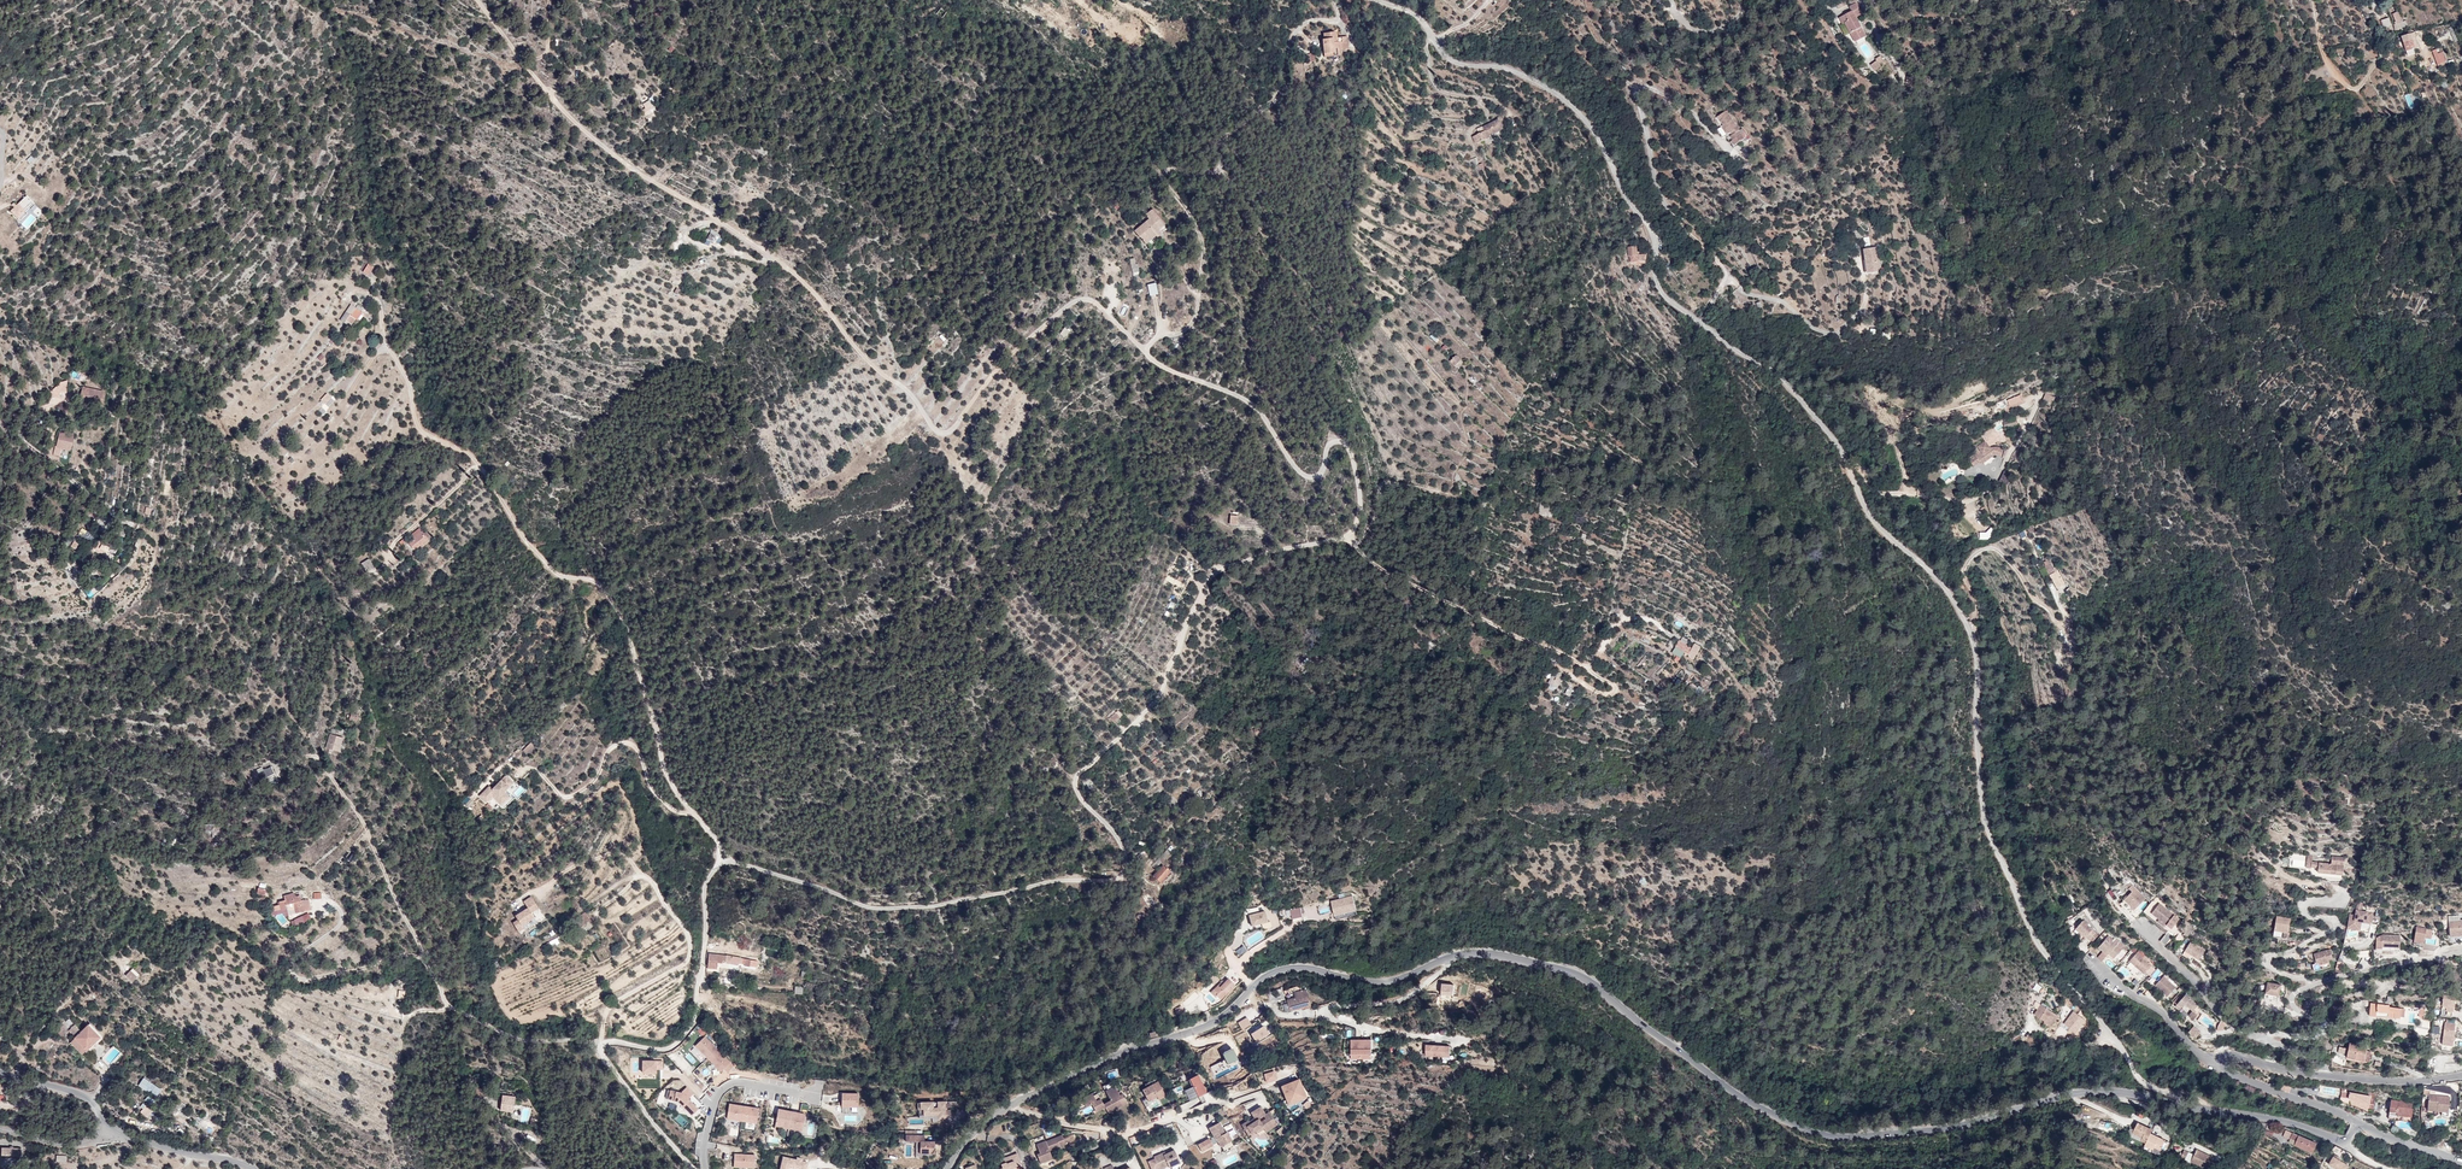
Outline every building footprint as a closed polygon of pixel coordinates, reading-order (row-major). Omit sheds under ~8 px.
[(1836,4),(1840,10),(1848,6),(1845,0),(1843,0),(1836,4)] [(1845,23),(1856,42),(1867,36),(1857,18),(1863,15),(1856,4),(1850,7),(1852,11),(1840,18),(1844,24),(1845,23)] [(2399,9),(2391,13),(2398,29),(2406,25),(2399,9)] [(948,24),(955,17),(948,10),(941,17),(948,24)] [(2381,19),(2384,27),(2393,24),(2390,16),(2381,19)] [(527,23),(521,29),(526,33),(531,27),(527,23)] [(1339,37),(1325,37),(1325,58),(1336,58),(1336,60),(1342,60),(1342,53),(1351,53),(1351,41),(1339,41),(1339,37)] [(2408,41),(2400,43),(2402,52),(2411,50),(2408,41)] [(2434,51),(2430,52),(2433,67),(2438,66),(2434,51)] [(1311,67),(1319,65),(1316,57),(1308,59),(1311,67)] [(1882,67),(1879,64),(1877,61),(1870,66),(1875,72),(1882,67)] [(985,84),(990,79),(985,73),(980,77),(985,84)] [(2410,108),(2422,104),(2418,91),(2406,94),(2410,108)] [(648,120),(658,114),(650,101),(643,104),(646,109),(643,111),(648,120)] [(1734,133),(1717,114),(1710,120),(1717,129),(1716,130),(1722,138),(1725,136),(1727,138),(1725,140),(1728,143),(1727,145),(1731,150),(1737,146),(1736,144),(1739,142),(1732,135),(1734,133)] [(1501,120),(1478,130),(1480,134),(1477,135),(1477,137),(1475,138),(1477,145),(1482,143),(1482,144),(1492,140),(1491,136),(1505,130),(1501,120)] [(13,208),(8,213),(14,218),(19,213),(13,208)] [(1164,236),(1152,219),(1145,224),(1149,229),(1133,240),(1144,254),(1155,245),(1156,247),(1161,243),(1158,240),(1164,236)] [(1968,228),(1967,220),(1959,221),(1959,229),(1968,228)] [(2326,234),(2331,239),(2337,234),(2331,229),(2326,234)] [(717,243),(721,234),(711,230),(707,239),(717,243)] [(1865,238),(1861,234),(1856,238),(1860,242),(1865,238)] [(1862,250),(1866,275),(1880,273),(1877,248),(1862,250)] [(1647,265),(1647,259),(1639,259),(1638,251),(1629,252),(1631,266),(1647,265)] [(367,269),(363,276),(372,281),(376,274),(374,273),(377,270),(372,267),(370,271),(367,269)] [(352,321),(358,325),(360,326),(364,320),(352,311),(342,326),(346,329),(349,326),(352,321)] [(355,330),(358,325),(352,321),(349,326),(355,330)] [(1456,368),(1461,363),(1457,358),(1451,363),(1456,368)] [(1557,386),(1559,378),(1550,375),(1549,383),(1557,386)] [(104,395),(84,391),(81,404),(102,408),(104,395)] [(323,402),(328,407),(333,402),(328,397),(323,402)] [(2025,397),(2011,403),(2014,411),(2028,404),(2025,397)] [(2335,429),(2339,424),(2335,420),(2330,426),(2335,429)] [(61,435),(56,450),(70,454),(75,439),(61,435)] [(1976,456),(1969,460),(1974,467),(1981,462),(1983,465),(1996,455),(2002,457),(2004,448),(1999,447),(1992,448),(1987,440),(1977,447),(1980,450),(1974,454),(1976,456)] [(1238,524),(1238,513),(1230,513),(1230,524),(1238,524)] [(1557,528),(1550,526),(1548,533),(1555,535),(1557,528)] [(420,531),(411,539),(414,542),(409,547),(417,556),(431,545),(420,531)] [(82,548),(76,544),(72,549),(79,554),(82,548)] [(370,562),(362,567),(367,576),(376,570),(370,562)] [(1180,586),(1185,581),(1180,576),(1175,581),(1180,586)] [(1684,639),(1679,646),(1689,652),(1697,659),(1706,649),(1700,645),(1696,648),(1684,639)] [(1547,688),(1556,692),(1564,674),(1555,670),(1547,688)] [(1567,689),(1564,694),(1569,697),(1572,691),(1567,689)] [(1116,720),(1109,713),(1103,719),(1110,726),(1116,720)] [(360,719),(352,716),(351,723),(358,725),(360,719)] [(345,743),(332,739),(328,752),(341,756),(345,743)] [(526,753),(534,746),(531,742),(523,750),(526,753)] [(269,764),(256,770),(261,780),(274,774),(269,764)] [(504,792),(513,783),(506,776),(492,789),(489,786),(480,796),(486,802),(493,796),(496,793),(499,796),(496,799),(501,804),(509,797),(504,792)] [(474,802),(470,799),(465,805),(469,808),(474,802)] [(1144,858),(1147,863),(1148,864),(1153,860),(1149,855),(1144,858)] [(2345,858),(2333,856),(2332,863),(2313,861),(2314,857),(2309,856),(2307,868),(2313,868),(2313,867),(2320,868),(2319,872),(2343,874),(2345,858)] [(1154,868),(1161,864),(1159,859),(1151,864),(1154,868)] [(1155,883),(1162,891),(1169,887),(1163,878),(1155,883)] [(2133,884),(2129,880),(2125,884),(2132,892),(2120,904),(2135,919),(2139,915),(2134,910),(2144,900),(2139,895),(2141,893),(2132,885),(2133,884)] [(1157,894),(1162,891),(1155,883),(1152,885),(1157,894)] [(304,911),(300,895),(295,896),(294,893),(284,896),(285,900),(278,902),(278,905),(273,906),(274,911),(287,907),(289,915),(304,911)] [(534,917),(531,912),(538,908),(531,897),(524,901),(528,908),(515,916),(518,920),(513,923),(518,931),(524,928),(522,925),(534,917)] [(1332,903),(1337,921),(1345,918),(1343,914),(1357,910),(1353,897),(1332,903)] [(2356,915),(2350,914),(2347,927),(2359,929),(2358,931),(2369,933),(2372,913),(2361,911),(2363,902),(2358,901),(2356,915)] [(1329,911),(1327,904),(1317,907),(1319,914),(1329,911)] [(2179,919),(2159,904),(2152,913),(2159,919),(2167,925),(2172,929),(2179,919)] [(1303,917),(1301,907),(1290,909),(1292,919),(1303,917)] [(1252,926),(1268,922),(1265,911),(1249,915),(1252,926)] [(591,920),(585,912),(575,919),(581,927),(591,920)] [(304,922),(311,919),(308,913),(302,916),(304,922)] [(2291,918),(2277,916),(2273,936),(2289,939),(2290,933),(2288,932),(2291,918)] [(2449,921),(2450,936),(2461,935),(2461,919),(2449,921)] [(2088,925),(2083,921),(2075,929),(2085,938),(2086,936),(2093,942),(2098,936),(2095,933),(2096,932),(2088,925)] [(2433,930),(2416,927),(2413,946),(2424,947),(2425,938),(2426,933),(2432,934),(2433,930)] [(2173,936),(2168,932),(2160,941),(2165,945),(2173,936)] [(2383,934),(2376,938),(2376,950),(2394,951),(2394,947),(2400,947),(2400,935),(2383,934)] [(2114,940),(2109,936),(2105,940),(2110,944),(2114,940)] [(2110,944),(2105,940),(2098,947),(2103,951),(2107,955),(2109,954),(2114,959),(2123,948),(2125,947),(2115,938),(2114,940),(2110,944)] [(556,944),(554,939),(548,942),(543,946),(544,950),(550,946),(556,944)] [(2205,950),(2191,941),(2185,951),(2199,960),(2205,950)] [(1243,945),(1235,951),(1240,957),(1248,951),(1243,945)] [(2330,949),(2314,954),(2317,963),(2313,964),(2314,971),(2330,966),(2328,960),(2333,959),(2330,949)] [(2150,959),(2140,950),(2137,953),(2147,962),(2150,959)] [(2107,955),(2103,951),(2097,957),(2102,961),(2107,955)] [(740,958),(740,957),(726,955),(709,953),(708,968),(717,969),(717,963),(722,963),(722,961),(739,964),(739,963),(745,964),(745,966),(749,966),(750,965),(755,966),(756,961),(750,961),(750,960),(740,958)] [(2144,974),(2152,966),(2147,962),(2137,953),(2130,961),(2144,974)] [(2346,962),(2338,961),(2336,969),(2344,970),(2346,962)] [(133,968),(125,975),(132,983),(140,975),(133,968)] [(2157,968),(2151,975),(2155,980),(2162,973),(2157,968)] [(2170,978),(2166,974),(2155,985),(2167,996),(2176,988),(2168,981),(2170,978)] [(1221,999),(1235,985),(1228,978),(1224,982),(1222,984),(1221,983),(1213,990),(1218,994),(1216,995),(1221,999)] [(2148,980),(2140,987),(2144,991),(2151,983),(2148,980)] [(2281,985),(2268,982),(2264,998),(2277,1001),(2281,985)] [(1441,984),(1441,997),(1453,998),(1454,985),(1441,984)] [(802,994),(803,986),(795,986),(795,994),(802,994)] [(1311,1005),(1307,989),(1304,990),(1297,986),(1284,991),(1287,999),(1288,999),(1291,1010),(1295,1009),(1295,1010),(1302,1008),(1301,1008),(1311,1005)] [(2198,1005),(2186,994),(2182,999),(2179,996),(2174,1002),(2177,1005),(2175,1006),(2180,1010),(2185,1004),(2193,1011),(2198,1005)] [(2450,996),(2443,995),(2442,1005),(2446,1006),(2446,1010),(2442,1010),(2441,1016),(2451,1017),(2452,1011),(2454,1011),(2456,994),(2450,994),(2450,996)] [(1808,1009),(1810,1003),(1805,1000),(1802,1006),(1808,1009)] [(2053,1012),(2044,1008),(2035,1003),(2030,1014),(2047,1023),(2053,1012)] [(2389,1005),(2371,1003),(2370,1009),(2376,1010),(2375,1016),(2400,1018),(2400,1017),(2401,1009),(2401,1008),(2389,1007),(2389,1005)] [(1180,1006),(1174,1009),(1177,1015),(1184,1012),(1180,1006)] [(2198,1015),(2193,1011),(2189,1015),(2194,1020),(2198,1015)] [(1251,1024),(1247,1018),(1238,1023),(1242,1029),(1251,1024)] [(2227,1025),(2221,1019),(2218,1027),(2217,1030),(2223,1030),(2227,1025)] [(1274,1030),(1268,1021),(1251,1033),(1257,1042),(1274,1030)] [(2455,1023),(2445,1022),(2442,1045),(2452,1046),(2455,1023)] [(100,1037),(88,1025),(82,1031),(75,1025),(69,1030),(76,1037),(75,1038),(71,1042),(76,1048),(80,1043),(87,1050),(100,1037)] [(2200,1033),(2193,1027),(2189,1032),(2196,1038),(2200,1033)] [(702,1036),(705,1032),(700,1028),(697,1032),(702,1036)] [(734,1066),(705,1036),(695,1046),(721,1072),(724,1069),(728,1072),(734,1066)] [(1372,1039),(1361,1040),(1361,1059),(1372,1058),(1372,1039)] [(1351,1040),(1351,1059),(1361,1059),(1361,1040),(1351,1040)] [(87,1050),(80,1043),(76,1048),(83,1054),(87,1050)] [(2348,1049),(2339,1047),(2338,1052),(2347,1054),(2347,1057),(2355,1059),(2356,1056),(2365,1058),(2367,1051),(2367,1047),(2350,1043),(2348,1049)] [(1438,1046),(1426,1045),(1425,1056),(1438,1056),(1438,1046)] [(1450,1046),(1438,1046),(1438,1056),(1450,1057),(1450,1046)] [(2367,1051),(2365,1058),(2356,1056),(2355,1059),(2369,1062),(2371,1051),(2367,1051)] [(663,1070),(663,1061),(643,1061),(643,1073),(656,1073),(656,1070),(663,1070)] [(1274,1071),(1264,1073),(1267,1082),(1276,1079),(1274,1071)] [(1207,1093),(1197,1075),(1189,1078),(1198,1097),(1202,1095),(1205,1102),(1216,1096),(1212,1090),(1207,1093)] [(138,1085),(156,1098),(161,1090),(143,1078),(138,1085)] [(1306,1097),(1299,1079),(1281,1086),(1287,1099),(1299,1095),(1301,1099),(1306,1097)] [(1166,1096),(1158,1081),(1142,1090),(1148,1101),(1157,1096),(1159,1099),(1166,1096)] [(1108,1113),(1127,1103),(1122,1094),(1120,1095),(1115,1086),(1106,1091),(1111,1100),(1104,1104),(1105,1107),(1108,1113)] [(486,1096),(486,1088),(476,1087),(476,1095),(486,1096)] [(700,1109),(689,1099),(694,1094),(687,1087),(682,1092),(683,1094),(671,1090),(669,1099),(679,1102),(692,1115),(700,1109)] [(2350,1090),(2342,1089),(2341,1097),(2348,1098),(2349,1099),(2361,1106),(2361,1107),(2367,1110),(2368,1108),(2373,1108),(2376,1094),(2350,1090)] [(858,1107),(859,1093),(842,1093),(842,1106),(858,1107)] [(1105,1107),(1104,1104),(1101,1099),(1097,1101),(1092,1093),(1082,1098),(1086,1106),(1092,1103),(1096,1112),(1105,1107)] [(513,1112),(515,1096),(502,1095),(500,1110),(513,1112)] [(1289,1104),(1301,1099),(1299,1095),(1287,1099),(1289,1104)] [(2450,1097),(2430,1095),(2429,1095),(2428,1110),(2441,1112),(2448,1112),(2450,1097)] [(147,1096),(144,1100),(151,1105),(154,1100),(147,1096)] [(1182,1111),(1196,1104),(1193,1099),(1179,1106),(1182,1111)] [(2400,1101),(2391,1100),(2388,1119),(2411,1122),(2413,1109),(2412,1109),(2413,1104),(2407,1103),(2407,1101),(2400,1100),(2400,1101)] [(1306,1110),(1311,1106),(1307,1101),(1302,1105),(1306,1110)] [(951,1114),(950,1110),(949,1110),(949,1108),(955,1108),(952,1103),(949,1103),(949,1102),(942,1102),(942,1108),(936,1108),(936,1102),(921,1103),(921,1109),(924,1109),(924,1115),(938,1115),(939,1119),(947,1119),(947,1115),(951,1114)] [(757,1122),(759,1108),(729,1103),(727,1118),(757,1122)] [(137,1110),(149,1117),(152,1110),(141,1104),(137,1110)] [(1274,1120),(1269,1112),(1265,1114),(1260,1106),(1251,1112),(1254,1118),(1256,1120),(1254,1122),(1252,1119),(1249,1121),(1248,1120),(1241,1124),(1248,1135),(1256,1131),(1258,1136),(1265,1131),(1263,1127),(1274,1120)] [(802,1131),(806,1114),(779,1109),(776,1126),(802,1131)] [(684,1127),(689,1122),(678,1113),(674,1118),(684,1127)] [(178,1117),(176,1122),(187,1126),(189,1122),(178,1117)] [(1266,1132),(1277,1124),(1274,1120),(1263,1127),(1265,1131),(1266,1132)] [(1232,1140),(1227,1132),(1225,1133),(1219,1122),(1209,1128),(1215,1138),(1210,1140),(1209,1138),(1198,1144),(1202,1152),(1213,1145),(1213,1144),(1218,1141),(1221,1147),(1232,1140)] [(2152,1130),(2137,1123),(2134,1130),(2130,1128),(2128,1134),(2132,1136),(2133,1134),(2142,1138),(2141,1141),(2146,1143),(2150,1133),(2152,1130)] [(1281,1127),(1276,1132),(1281,1137),(1286,1132),(1281,1127)] [(2316,1143),(2286,1130),(2283,1137),(2290,1140),(2290,1139),(2296,1141),(2294,1145),(2312,1153),(2316,1143)] [(2165,1140),(2150,1133),(2146,1143),(2144,1146),(2153,1150),(2154,1148),(2160,1150),(2162,1146),(2165,1140)] [(924,1135),(906,1135),(906,1141),(920,1141),(920,1152),(932,1152),(934,1147),(935,1142),(924,1142),(924,1135)] [(1060,1146),(1071,1142),(1068,1136),(1063,1138),(1062,1135),(1046,1141),(1050,1151),(1060,1147),(1060,1146)] [(1046,1141),(1045,1141),(1036,1144),(1040,1153),(1037,1154),(1041,1163),(1052,1158),(1050,1151),(1046,1141)] [(2343,1149),(2335,1146),(2330,1151),(2338,1156),(2343,1149)] [(1174,1150),(1166,1154),(1164,1155),(1163,1153),(1154,1157),(1155,1158),(1149,1161),(1152,1168),(1156,1168),(1159,1168),(1160,1168),(1168,1165),(1169,1167),(1180,1163),(1174,1150)] [(2185,1160),(2188,1152),(2184,1150),(2180,1159),(2185,1161),(2185,1160)] [(2196,1150),(2194,1155),(2191,1161),(2206,1168),(2207,1168),(2213,1158),(2196,1150)] [(24,1152),(3,1151),(3,1160),(24,1161),(24,1152)] [(2191,1161),(2194,1155),(2188,1152),(2185,1160),(2190,1163),(2191,1161)] [(1021,1164),(1017,1153),(1009,1157),(1011,1162),(1014,1161),(1016,1166),(1021,1164)] [(755,1167),(756,1155),(735,1154),(734,1166),(755,1167)] [(808,1161),(802,1160),(803,1158),(797,1157),(797,1159),(783,1157),(781,1168),(790,1168),(790,1167),(801,1168),(807,1168),(808,1161)] [(1018,1168),(1016,1168),(1016,1166),(1014,1161),(1011,1162),(1009,1157),(1000,1160),(1003,1168),(1000,1168),(1019,1168),(1018,1168)] [(2333,1157),(2329,1164),(2336,1168),(2347,1168),(2349,1166),(2339,1160),(2333,1157)]
